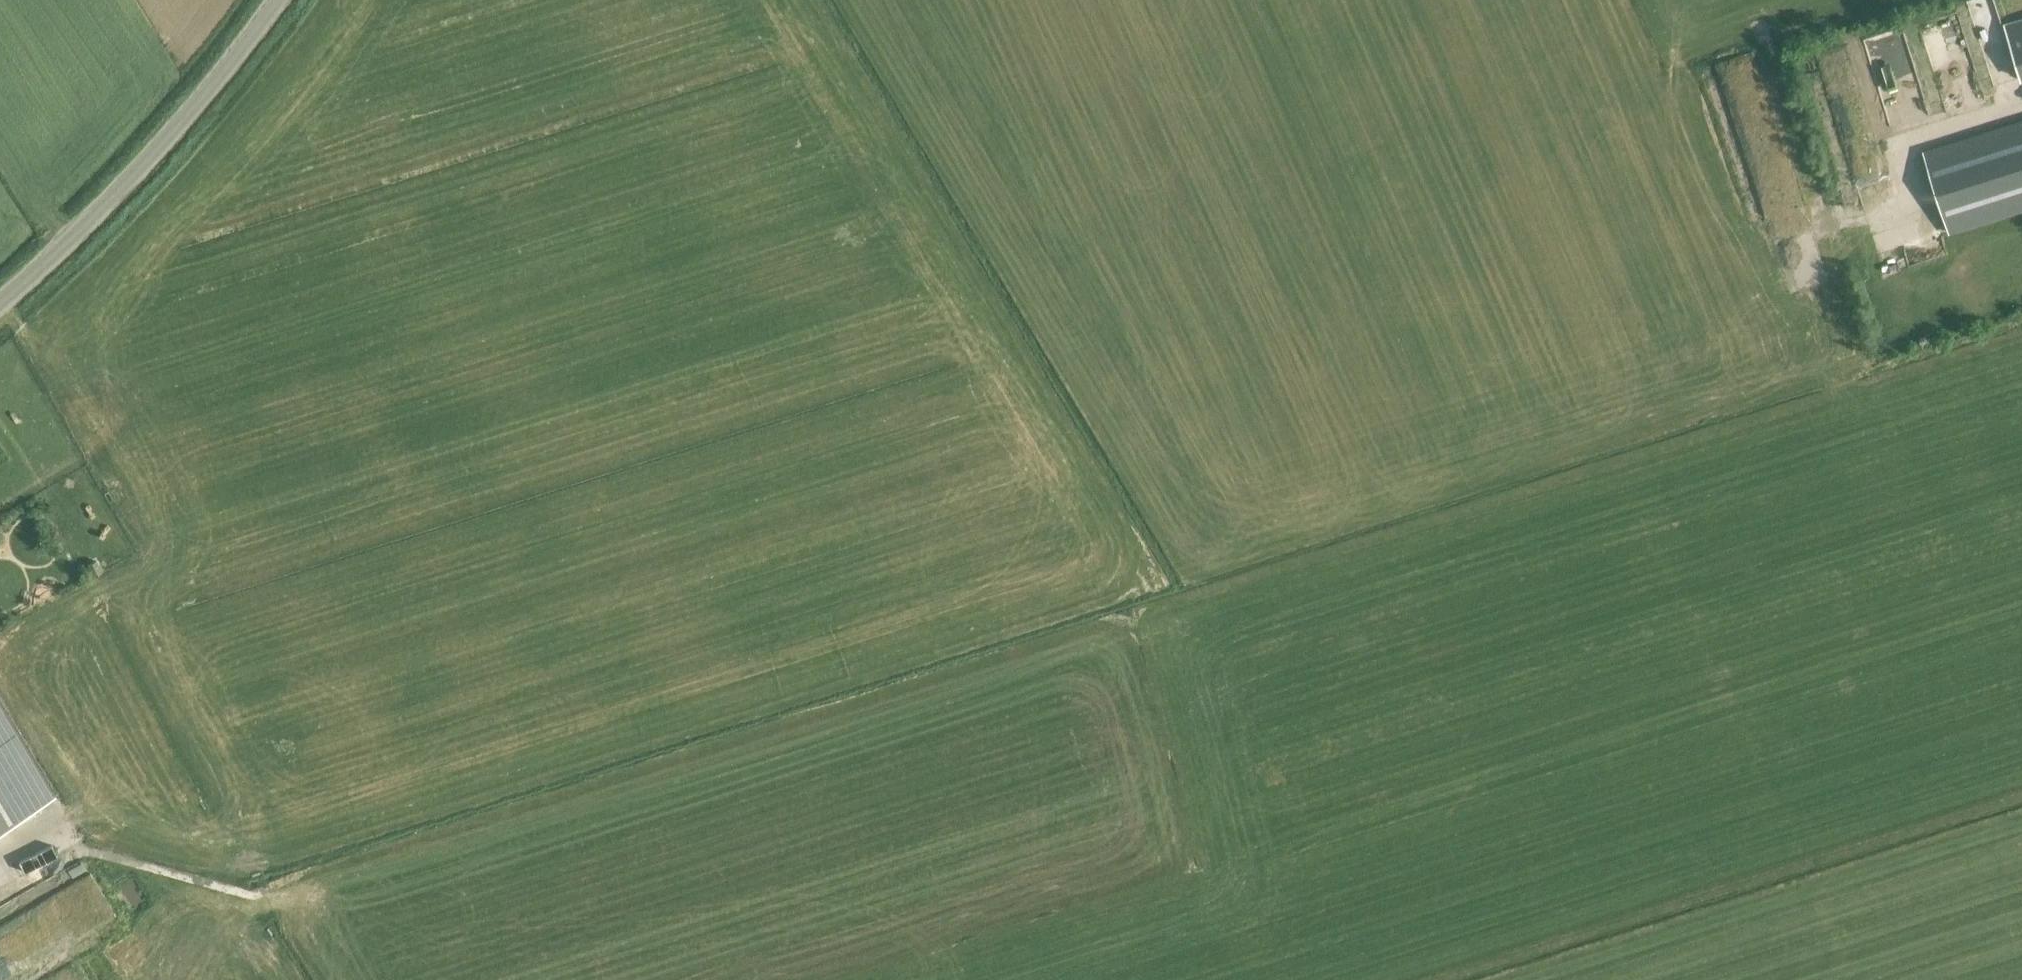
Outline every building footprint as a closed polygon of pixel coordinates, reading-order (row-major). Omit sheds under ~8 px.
[(1924,152),(1949,232),(2021,209),(2021,121),(1924,152)] [(88,565),(94,576),(102,572),(96,561),(88,565)] [(56,793),(0,698),(0,826),(56,793)] [(97,925),(113,911),(97,892),(100,912),(89,900),(88,895),(80,903),(80,905),(72,913),(74,926),(65,927),(52,939),(55,957),(45,967),(66,963),(98,934),(97,925)]
